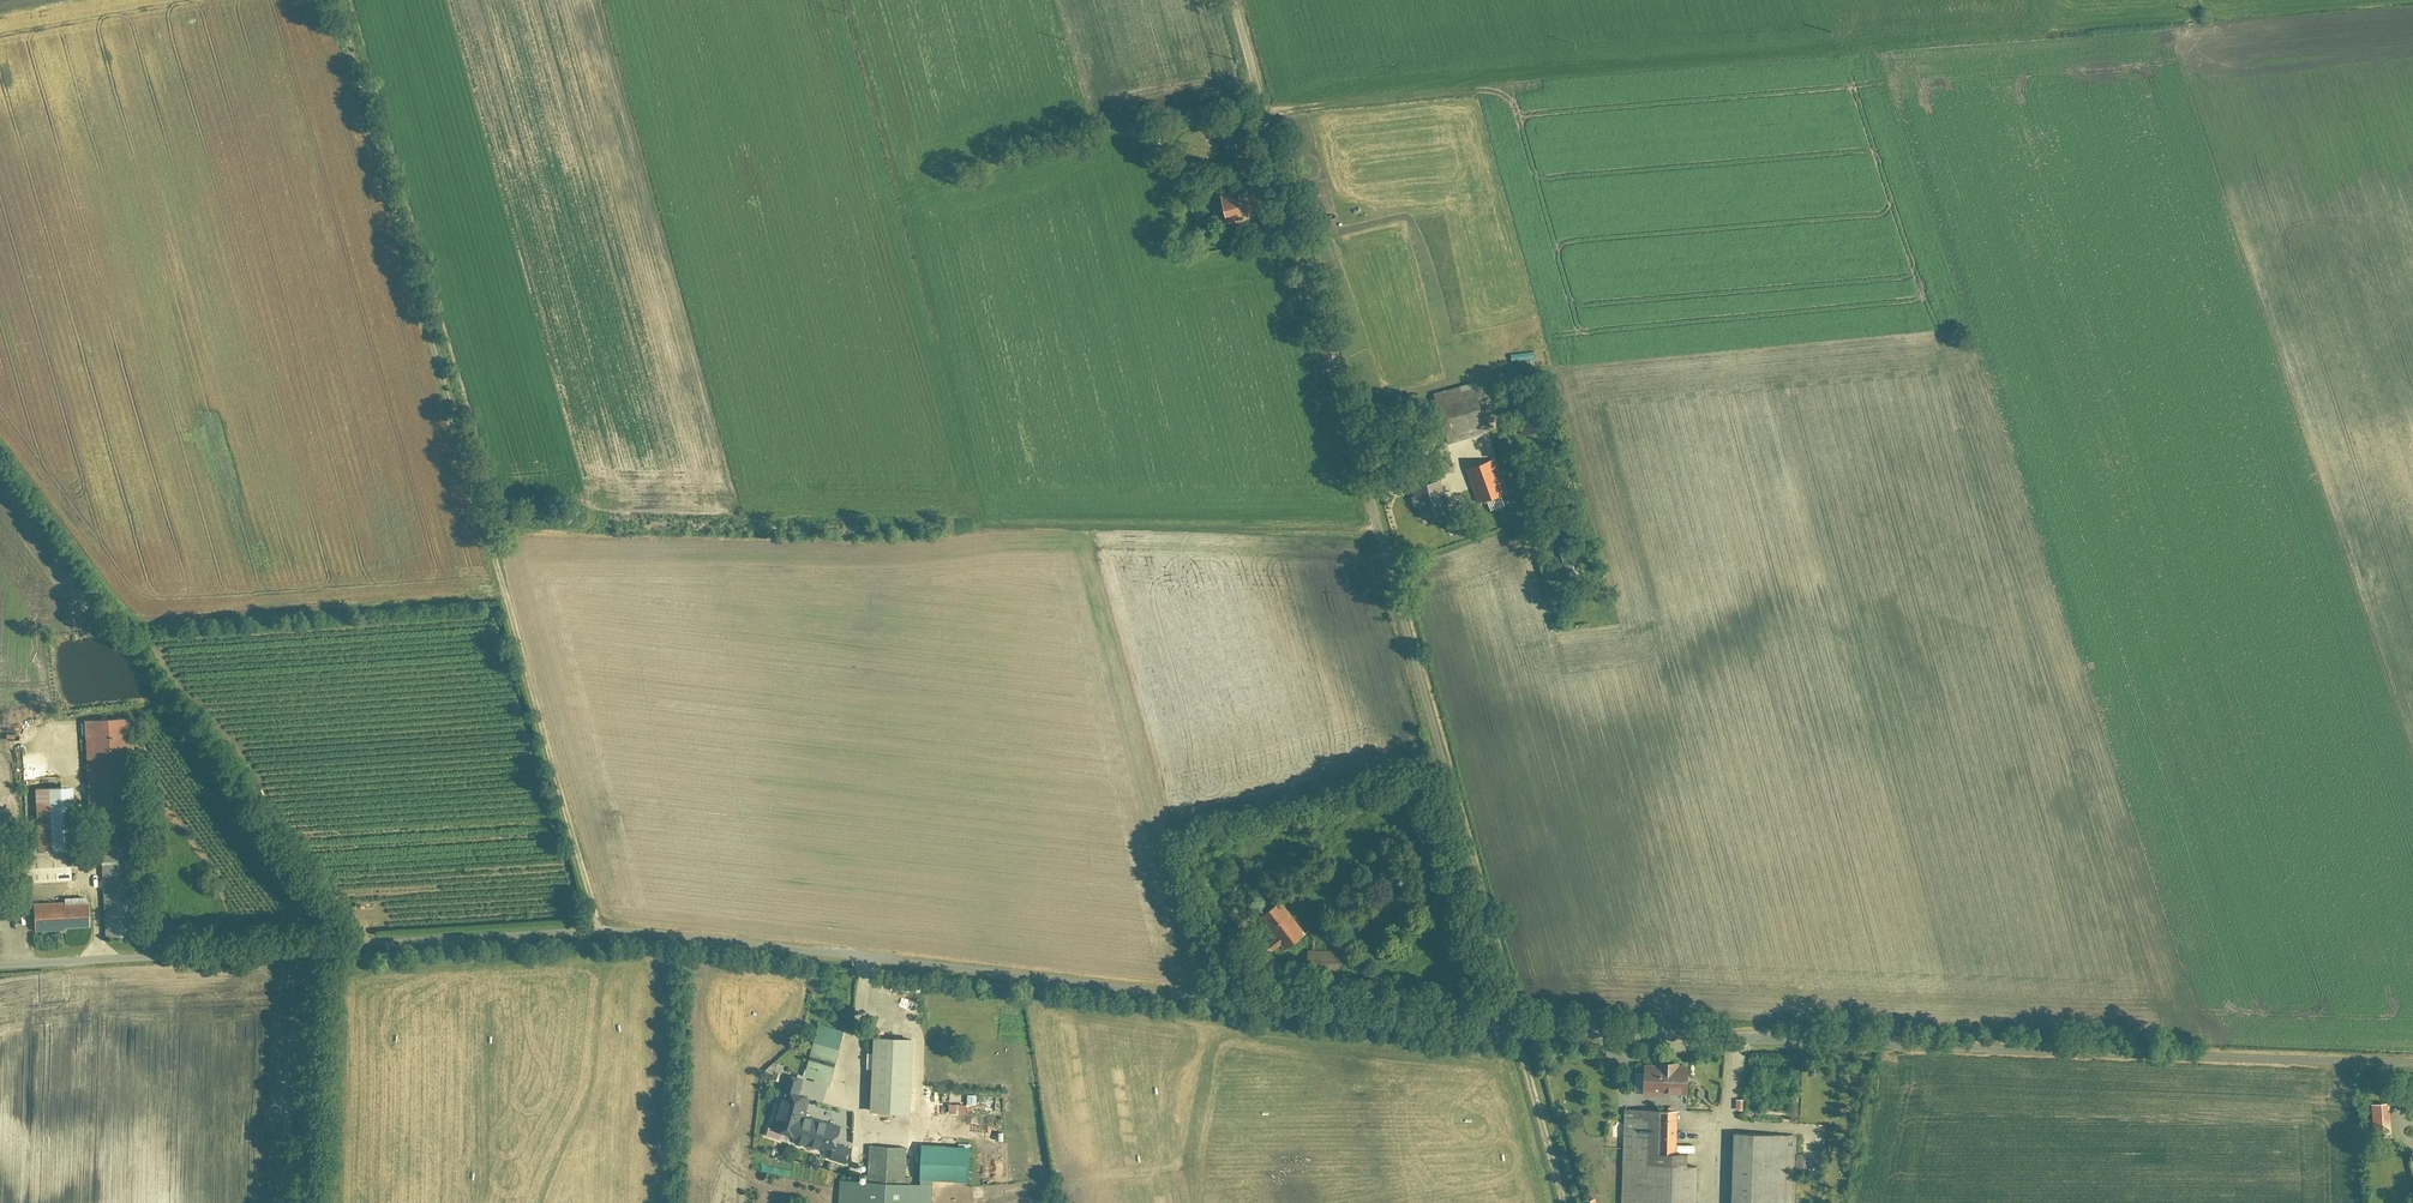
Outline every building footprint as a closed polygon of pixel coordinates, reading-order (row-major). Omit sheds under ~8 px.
[(1215,196),(1221,227),(1264,219),(1258,188),(1215,196)] [(1434,393),(1442,439),(1489,430),(1481,384),(1434,393)] [(1491,458),(1461,467),(1479,525),(1509,515),(1491,458)] [(1433,479),(1409,484),(1416,520),(1440,516),(1433,479)] [(104,937),(133,936),(130,856),(136,855),(130,719),(81,722),(87,857),(101,857),(104,937)] [(37,791),(39,851),(70,850),(69,790),(37,791)] [(29,858),(30,885),(69,884),(68,857),(29,858)] [(29,906),(31,933),(86,930),(84,902),(29,906)] [(1280,902),(1259,916),(1282,947),(1302,933),(1280,902)] [(1314,956),(1312,975),(1340,977),(1342,958),(1314,956)] [(801,1077),(825,1085),(842,1033),(818,1025),(801,1077)] [(1687,1066),(1645,1065),(1644,1094),(1686,1096),(1687,1066)] [(861,1066),(860,1103),(906,1104),(907,1067),(861,1066)] [(807,1096),(783,1091),(772,1137),(845,1155),(851,1131),(841,1128),(846,1107),(824,1102),(819,1122),(802,1118),(807,1096)] [(2373,1137),(2390,1137),(2389,1102),(2372,1102),(2373,1137)] [(1697,1165),(1678,1164),(1680,1112),(1620,1110),(1617,1202),(1695,1202),(1697,1165)] [(1794,1135),(1732,1133),(1730,1202),(1792,1202),(1794,1135)] [(933,1144),(918,1143),(917,1178),(952,1179),(953,1145),(933,1144)] [(868,1152),(868,1178),(907,1177),(906,1151),(868,1152)] [(927,1186),(837,1183),(836,1202),(926,1202),(927,1186)]
